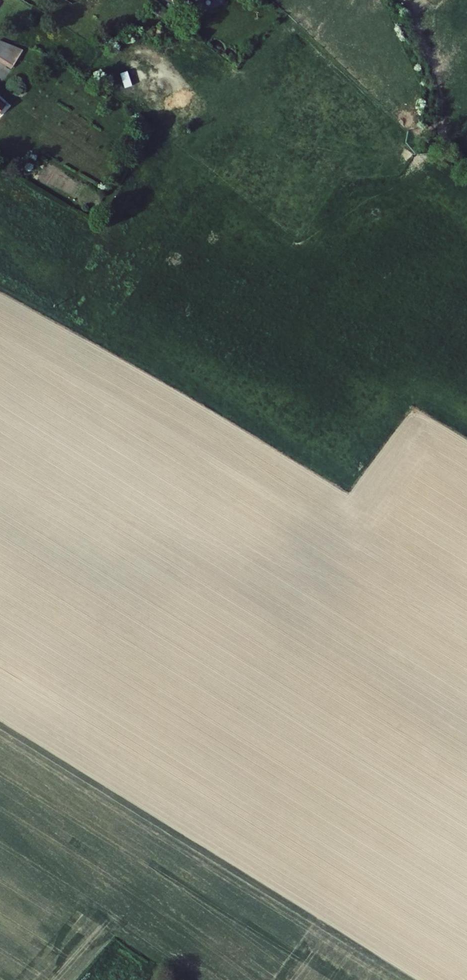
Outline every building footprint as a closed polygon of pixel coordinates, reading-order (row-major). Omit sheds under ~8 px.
[(4,23),(0,30),(0,45),(16,54),(26,36),(4,23)]
